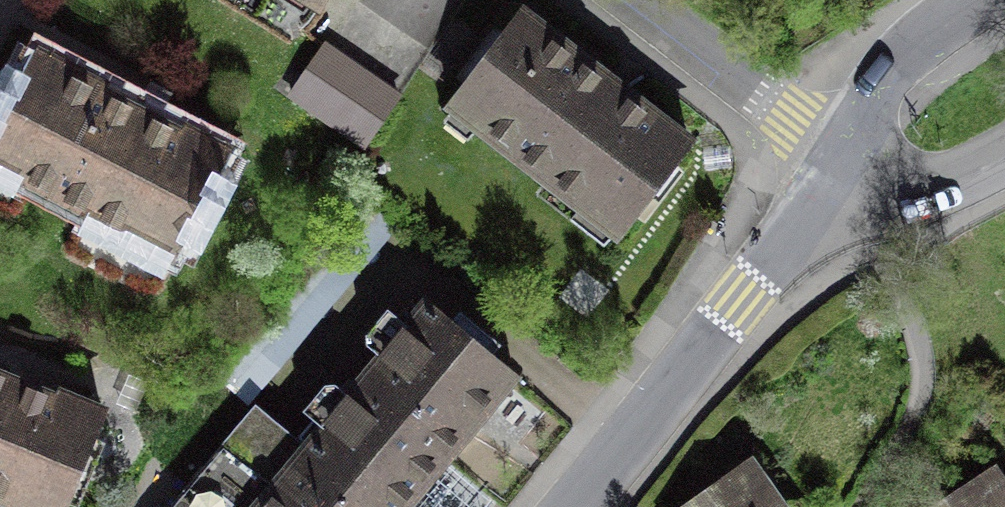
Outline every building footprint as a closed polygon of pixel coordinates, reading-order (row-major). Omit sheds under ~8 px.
[(296,25),(310,3),(319,9),(325,0),(257,0),(296,25)] [(462,79),(442,105),(450,110),(439,124),(465,144),(476,130),(577,209),(569,219),(604,246),(612,236),(618,240),(643,208),(649,213),(685,167),(679,162),(699,136),(610,68),(523,0),(502,27),(495,22),(455,74),(462,79)] [(325,40),(287,94),(365,148),(403,93),(366,68),(325,40)] [(14,184),(17,179),(90,216),(85,226),(157,263),(162,253),(175,259),(187,236),(195,240),(228,175),(220,171),(235,142),(152,100),(38,42),(24,71),(14,66),(0,93),(0,177),(14,184)] [(308,447),(380,506),(405,506),(471,506),(482,494),(443,462),(474,424),(515,374),(428,302),(308,447)] [(31,506),(63,506),(102,412),(62,396),(60,401),(15,383),(0,377),(0,494),(31,506)] [(308,447),(255,404),(169,506),(380,506),(308,447)] [(656,506),(786,506),(743,446),(700,476),(656,506)] [(911,506),(1004,506),(1004,480),(987,455),(944,484),(911,506)]
